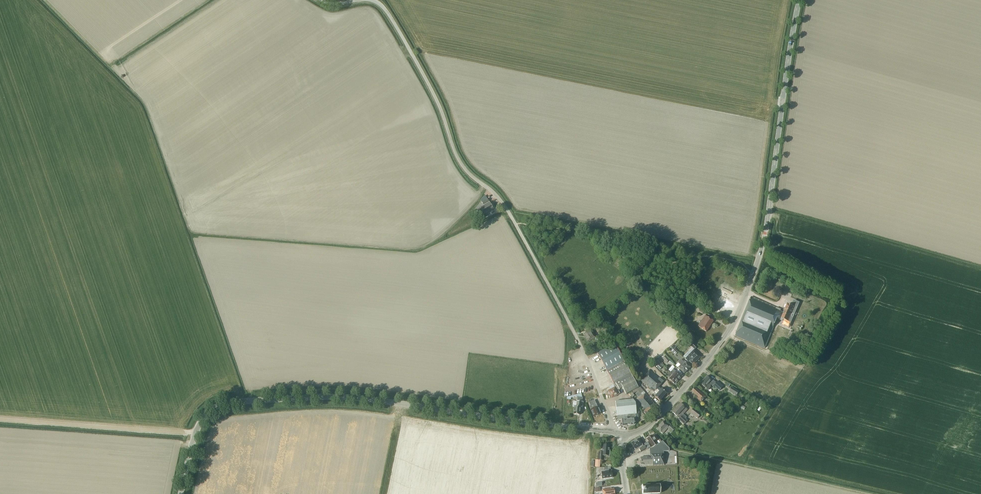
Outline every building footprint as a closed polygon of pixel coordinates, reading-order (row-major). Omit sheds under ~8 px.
[(484,214),(493,208),(489,202),(488,201),(487,199),(482,202),(483,204),(484,205),(480,207),(477,210),(480,216),(484,213),(484,214)] [(791,313),(794,307),(788,304),(785,309),(784,311),(784,312),(784,313),(780,312),(781,309),(751,296),(735,336),(764,348),(777,318),(781,320),(782,321),(783,319),(788,321),(790,316),(791,317),(793,313),(791,313)] [(698,309),(699,310),(706,315),(708,311),(700,305),(698,309)] [(706,331),(713,321),(705,315),(698,326),(706,331)] [(592,339),(596,337),(591,329),(588,331),(584,333),(588,341),(592,339)] [(626,394),(632,391),(638,387),(625,363),(615,344),(608,348),(604,350),(603,350),(597,353),(607,372),(614,384),(616,383),(619,390),(620,389),(623,388),(626,394)] [(673,346),(669,348),(675,355),(678,352),(673,346)] [(693,350),(694,350),(692,347),(688,351),(683,356),(685,358),(685,359),(688,362),(689,361),(693,364),(700,357),(693,350)] [(652,363),(659,370),(664,366),(657,359),(656,361),(655,360),(652,363)] [(678,363),(680,365),(678,367),(684,373),(690,367),(684,361),(681,359),(678,363)] [(670,373),(678,380),(682,376),(676,371),(675,371),(673,369),(670,373)] [(659,378),(650,370),(643,377),(640,380),(657,394),(655,396),(660,401),(666,393),(662,389),(659,391),(657,389),(663,381),(659,377),(659,378)] [(675,384),(678,380),(670,373),(667,376),(669,378),(669,379),(675,384)] [(708,376),(701,383),(708,390),(710,387),(710,386),(711,385),(713,386),(714,385),(715,384),(713,382),(714,381),(713,380),(708,376)] [(723,387),(717,381),(716,383),(715,384),(714,385),(719,390),(723,387)] [(616,383),(614,384),(613,385),(609,387),(610,389),(608,391),(612,398),(619,394),(620,393),(618,390),(619,390),(616,383)] [(701,402),(706,396),(700,390),(699,391),(695,387),(691,391),(695,395),(695,396),(697,398),(701,402)] [(645,392),(636,399),(637,400),(644,408),(644,409),(645,410),(643,412),(647,416),(655,410),(650,404),(651,403),(652,403),(653,402),(645,392)] [(573,406),(574,406),(573,414),(579,415),(580,407),(583,407),(583,402),(582,402),(583,397),(577,397),(577,402),(573,401),(573,406)] [(635,414),(636,414),(635,403),(633,399),(615,401),(617,416),(618,420),(622,419),(622,426),(635,424),(635,418),(636,418),(635,414)] [(589,402),(590,405),(589,406),(591,409),(593,416),(600,414),(598,406),(597,407),(595,400),(589,402)] [(677,416),(679,418),(678,419),(683,425),(687,420),(685,418),(686,417),(683,414),(687,410),(685,407),(681,403),(672,412),(677,416)] [(693,408),(690,413),(697,418),(701,413),(693,408)] [(662,434),(668,428),(673,432),(675,429),(670,425),(669,427),(663,421),(656,428),(662,434)] [(653,447),(657,444),(656,442),(658,440),(655,435),(652,436),(651,435),(647,438),(653,447)] [(635,450),(638,448),(641,451),(646,448),(645,445),(643,446),(639,438),(631,443),(635,450)] [(646,466),(664,465),(663,452),(669,451),(669,449),(662,441),(653,447),(649,449),(650,457),(640,457),(641,465),(646,465),(646,466)] [(600,467),(601,460),(602,460),(602,455),(607,456),(606,457),(610,457),(610,450),(609,450),(609,445),(603,444),(602,452),(598,452),(598,460),(596,459),(595,467),(600,467)] [(605,471),(604,467),(596,468),(595,475),(601,474),(602,479),(613,477),(612,470),(605,471)] [(643,493),(660,493),(660,484),(642,485),(643,493)]
